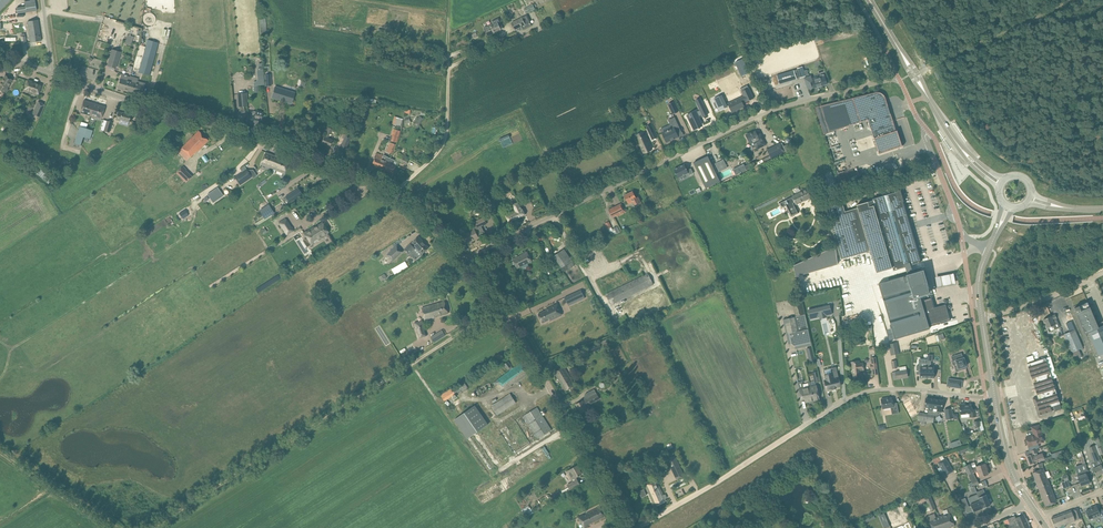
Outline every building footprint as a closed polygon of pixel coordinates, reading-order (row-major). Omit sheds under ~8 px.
[(10,0),(0,0),(0,11),(10,0)] [(37,10),(35,3),(31,3),(25,4),(25,6),(17,8),(17,13),(37,10)] [(526,12),(536,9),(534,4),(524,7),(526,12)] [(527,15),(512,22),(515,30),(521,27),(523,30),(532,25),(527,15)] [(499,18),(492,21),(493,24),(484,28),(488,36),(501,30),(501,29),(504,28),(499,18)] [(27,21),(31,42),(41,41),(38,20),(27,21)] [(109,25),(106,37),(98,35),(97,40),(110,43),(113,33),(111,33),(113,26),(109,25)] [(157,42),(148,40),(138,72),(148,74),(157,42)] [(121,52),(119,51),(113,49),(108,65),(116,68),(121,52)] [(743,58),(735,62),(741,76),(749,72),(743,58)] [(797,68),(799,72),(800,78),(805,76),(802,66),(797,68)] [(258,82),(254,82),(254,85),(258,85),(265,85),(264,69),(257,70),(258,82)] [(777,75),(778,79),(779,84),(797,79),(794,70),(777,75)] [(372,73),(369,86),(383,88),(383,83),(394,85),(395,77),(372,73)] [(119,85),(118,88),(119,88),(129,91),(131,82),(131,80),(129,80),(130,76),(122,74),(119,82),(119,85)] [(810,76),(804,78),(806,82),(808,89),(812,88),(813,87),(814,88),(828,84),(826,78),(825,76),(824,74),(820,75),(820,78),(812,80),(811,78),(810,76)] [(0,84),(0,92),(5,95),(9,90),(7,88),(13,80),(5,75),(0,84)] [(131,82),(129,91),(130,91),(142,95),(144,90),(145,84),(138,82),(139,79),(134,77),(130,76),(129,80),(131,80),(131,82)] [(413,101),(423,103),(423,97),(422,96),(423,91),(430,93),(431,82),(412,79),(411,85),(416,85),(415,90),(419,91),(418,96),(414,95),(413,101)] [(42,84),(28,80),(25,91),(38,95),(42,84)] [(687,99),(703,93),(700,85),(684,91),(687,99)] [(295,93),(275,87),(272,97),(281,100),(280,100),(284,102),(285,101),(291,103),(295,93)] [(744,105),(747,103),(748,104),(754,101),(749,90),(743,93),(745,98),(729,106),(731,111),(736,109),(738,112),(745,108),(744,105)] [(875,92),(875,93),(815,107),(824,134),(868,120),(879,154),(901,147),(897,134),(896,134),(895,131),(896,131),(885,97),(885,96),(884,96),(884,95),(883,94),(882,94),(882,93),(881,93),(880,93),(880,92),(879,92),(878,92),(877,92),(875,92)] [(247,93),(238,93),(239,107),(247,106),(247,102),(248,102),(247,93)] [(716,102),(714,103),(716,108),(718,107),(719,110),(727,107),(722,95),(714,99),(716,102)] [(80,113),(90,116),(94,104),(84,100),(80,113)] [(673,100),(668,102),(673,113),(678,111),(673,100)] [(45,104),(38,101),(32,114),(39,117),(45,104)] [(691,113),(689,114),(691,118),(689,118),(695,129),(700,127),(699,126),(702,124),(698,116),(702,115),(703,117),(704,116),(708,114),(702,102),(697,104),(697,105),(700,110),(696,112),(696,111),(691,113)] [(29,104),(24,112),(28,114),(33,107),(29,104)] [(94,104),(90,116),(101,119),(105,107),(94,104)] [(117,117),(116,120),(119,121),(120,121),(119,123),(128,126),(129,121),(130,120),(131,115),(122,112),(118,111),(117,114),(117,117)] [(248,122),(257,125),(259,118),(261,119),(263,114),(256,112),(255,116),(251,115),(250,118),(248,117),(247,121),(249,122),(248,122)] [(417,119),(416,123),(413,125),(418,129),(423,119),(419,116),(417,119)] [(396,117),(394,124),(401,126),(403,119),(396,117)] [(668,131),(662,133),(666,142),(671,140),(671,141),(672,140),(671,140),(673,139),(674,139),(678,137),(677,135),(682,132),(676,119),(671,122),(674,128),(669,130),(667,130),(668,131)] [(651,125),(647,127),(651,136),(655,134),(651,125)] [(84,137),(85,132),(86,128),(80,126),(74,143),(81,146),(84,137)] [(328,127),(323,138),(321,143),(330,147),(333,140),(329,138),(333,129),(328,127)] [(389,140),(397,143),(401,131),(394,129),(389,140)] [(199,131),(193,136),(182,147),(191,156),(196,151),(197,151),(208,140),(199,131)] [(747,136),(749,141),(750,143),(754,141),(757,149),(762,146),(761,144),(764,142),(760,134),(757,135),(756,132),(747,136)] [(344,139),(339,150),(345,153),(352,137),(348,135),(346,140),(344,139)] [(645,135),(638,138),(640,144),(639,144),(643,153),(652,149),(645,135)] [(390,142),(387,151),(393,154),(396,145),(390,142)] [(777,145),(768,149),(771,156),(771,157),(781,153),(785,151),(786,150),(789,149),(787,144),(784,146),(782,142),(777,145)] [(79,150),(69,146),(66,157),(76,160),(79,150)] [(261,164),(273,169),(278,157),(266,152),(261,164)] [(372,165),(383,170),(387,162),(386,161),(387,157),(391,159),(391,158),(387,156),(386,158),(383,157),(384,156),(378,153),(372,165)] [(396,159),(406,164),(409,159),(399,154),(396,159)] [(708,156),(694,163),(706,188),(720,181),(708,156)] [(278,157),(273,169),(284,173),(289,161),(278,157)] [(392,159),(391,158),(391,159),(387,157),(386,161),(387,162),(383,170),(393,174),(396,166),(393,164),(394,160),(392,159)] [(724,169),(722,164),(725,162),(724,160),(715,164),(719,172),(724,169)] [(688,173),(689,175),(693,173),(691,168),(687,170),(684,164),(674,169),(678,178),(688,173)] [(732,169),(735,175),(747,170),(744,164),(732,169)] [(183,166),(182,167),(176,173),(186,182),(192,176),(186,170),(187,169),(183,166)] [(235,178),(240,185),(251,177),(246,170),(242,172),(235,178)] [(522,176),(509,182),(512,187),(525,181),(522,176)] [(218,187),(207,194),(213,203),(223,195),(218,187)] [(298,188),(285,197),(290,203),(303,195),(298,188)] [(808,189),(780,203),(782,207),(786,205),(791,215),(798,212),(794,204),(796,203),(796,204),(812,196),(808,189)] [(632,191),(625,195),(629,204),(633,201),(635,205),(641,202),(638,197),(636,198),(632,191)] [(825,206),(841,259),(858,255),(858,254),(870,251),(877,272),(893,267),(894,270),(921,262),(904,208),(900,191),(873,199),(873,201),(857,205),(858,208),(845,212),(842,201),(825,206)] [(506,216),(507,218),(509,223),(525,215),(522,209),(518,202),(511,205),(515,212),(506,216)] [(609,209),(613,217),(616,215),(617,217),(624,213),(620,204),(609,209)] [(264,218),(254,223),(256,226),(272,216),(272,215),(274,213),(268,205),(260,210),(262,213),(261,214),(264,218)] [(189,215),(185,210),(179,213),(183,219),(189,215)] [(475,222),(475,223),(478,228),(461,236),(465,244),(478,237),(478,236),(479,235),(483,233),(483,231),(482,228),(481,228),(481,227),(486,224),(483,218),(475,222)] [(286,219),(279,223),(286,235),(293,231),(286,219)] [(318,225),(315,228),(313,226),(304,232),(306,235),(311,245),(317,241),(323,238),(322,237),(329,232),(323,222),(318,225)] [(547,235),(549,240),(556,236),(554,231),(547,235)] [(416,247),(418,249),(422,254),(429,248),(419,236),(405,249),(409,254),(415,249),(416,247)] [(535,245),(541,256),(547,253),(541,242),(535,245)] [(387,255),(393,261),(403,252),(397,246),(387,255)] [(835,246),(794,266),(796,276),(838,264),(835,246)] [(554,256),(565,272),(574,265),(564,249),(554,256)] [(513,259),(518,268),(531,261),(527,252),(513,259)] [(405,262),(395,268),(398,272),(408,266),(405,262)] [(924,272),(880,285),(897,340),(940,327),(940,325),(961,319),(956,303),(935,309),(924,272)] [(954,272),(936,275),(938,286),(956,282),(954,272)] [(648,274),(611,292),(606,294),(611,305),(653,284),(648,274)] [(577,299),(574,293),(565,298),(566,301),(572,298),(573,301),(577,299)] [(448,313),(445,301),(422,308),(425,320),(429,319),(430,318),(433,317),(433,318),(437,317),(437,316),(438,316),(448,313)] [(554,313),(560,311),(557,304),(546,309),(546,310),(538,314),(542,323),(549,320),(550,320),(556,317),(554,313)] [(1077,313),(1090,343),(1089,343),(1095,356),(1100,369),(1102,376),(1102,325),(1096,328),(1094,324),(1096,323),(1090,309),(1088,304),(1084,305),(1084,304),(1074,308),(1077,313)] [(830,305),(808,310),(810,319),(820,317),(819,315),(825,314),(826,316),(832,314),(830,305)] [(795,346),(795,349),(812,345),(810,337),(808,329),(805,315),(783,319),(788,344),(792,344),(795,346)] [(1051,316),(1044,319),(1047,328),(1055,325),(1054,324),(1058,323),(1056,319),(1057,319),(1055,315),(1051,316)] [(426,332),(422,321),(415,323),(419,338),(427,336),(426,335),(425,332),(426,332)] [(1064,334),(1072,353),(1075,360),(1082,356),(1079,349),(1083,348),(1075,329),(1064,334)] [(434,336),(431,338),(434,342),(440,339),(438,336),(437,334),(434,336)] [(600,343),(599,343),(589,348),(591,353),(609,345),(606,339),(599,342),(600,343)] [(899,354),(897,343),(889,344),(891,355),(899,354)] [(809,362),(815,360),(812,347),(806,348),(809,362)] [(954,365),(956,372),(966,368),(965,366),(966,366),(964,358),(963,358),(961,353),(951,356),(953,361),(952,361),(953,365),(954,365)] [(1045,358),(1032,362),(1027,364),(1038,397),(1033,398),(1038,415),(1053,410),(1054,412),(1062,409),(1045,358)] [(508,361),(504,364),(507,369),(510,367),(511,369),(498,379),(498,380),(494,383),(500,391),(504,388),(505,391),(512,386),(511,385),(514,383),(515,384),(523,378),(528,375),(521,363),(513,368),(508,361)] [(862,378),(861,371),(864,370),(863,362),(859,363),(859,361),(851,362),(853,379),(862,378)] [(917,366),(916,374),(920,374),(920,377),(927,378),(927,363),(920,363),(920,366),(918,366),(917,366)] [(563,366),(559,369),(554,372),(565,391),(575,386),(563,366)] [(892,372),(892,374),(893,380),(908,377),(906,370),(892,372)] [(826,380),(825,380),(827,390),(832,389),(832,390),(836,389),(835,387),(841,386),(840,382),(840,381),(839,377),(834,379),(832,373),(829,374),(829,373),(828,373),(828,374),(825,375),(826,380)] [(865,386),(878,386),(878,378),(865,378),(865,386)] [(947,382),(947,386),(957,388),(958,380),(948,378),(947,382)] [(468,388),(464,381),(440,395),(444,401),(453,396),(454,398),(457,396),(456,395),(468,388)] [(814,401),(812,392),(811,393),(810,387),(804,388),(802,381),(798,382),(801,397),(804,397),(805,402),(814,401)] [(473,391),(477,397),(493,389),(490,382),(473,391)] [(817,385),(810,387),(811,393),(812,392),(814,401),(820,399),(817,385)] [(582,401),(581,402),(576,404),(578,408),(581,413),(587,409),(585,405),(588,403),(589,405),(600,399),(597,393),(596,394),(594,389),(589,392),(591,396),(583,401),(582,401)] [(491,406),(497,415),(516,403),(510,394),(491,406)] [(886,399),(886,398),(881,399),(883,409),(891,407),(892,414),(899,413),(897,403),(893,403),(892,398),(886,399)] [(926,398),(925,407),(929,407),(929,410),(933,410),(933,408),(934,399),(926,398)] [(931,414),(930,420),(931,422),(933,423),(935,416),(936,416),(938,415),(938,412),(941,412),(942,406),(943,401),(934,399),(933,408),(933,410),(932,415),(931,414)] [(910,400),(903,403),(911,417),(917,413),(910,400)] [(965,404),(960,404),(960,410),(960,414),(961,418),(970,417),(971,417),(976,417),(976,409),(972,409),(971,405),(965,405),(965,404)] [(488,424),(475,406),(454,421),(467,439),(488,424)] [(537,407),(532,410),(524,416),(538,439),(552,430),(537,407)] [(949,414),(945,414),(946,419),(953,418),(952,408),(948,409),(949,414)] [(849,413),(847,409),(839,414),(846,425),(854,421),(856,424),(861,421),(854,410),(849,413)] [(919,413),(918,420),(921,421),(920,424),(925,425),(926,421),(931,422),(930,420),(931,414),(919,413)] [(846,425),(839,414),(831,419),(834,423),(829,426),(836,437),(841,434),(838,430),(846,425)] [(964,425),(962,426),(964,434),(971,433),(970,430),(966,431),(964,425)] [(1033,435),(1026,437),(1029,447),(1038,445),(1037,443),(1044,442),(1039,425),(1032,427),(1033,435)] [(1094,471),(1096,476),(1102,473),(1102,469),(1101,465),(1099,460),(1100,459),(1095,445),(1089,447),(1090,453),(1089,453),(1093,462),(1094,462),(1096,467),(1093,469),(1094,471)] [(1027,456),(1030,465),(1045,459),(1042,453),(1038,455),(1037,453),(1039,452),(1037,448),(1030,451),(1031,454),(1027,456)] [(954,471),(946,458),(944,458),(942,455),(933,458),(936,464),(938,463),(946,476),(954,471)] [(668,460),(677,479),(684,476),(674,456),(668,460)] [(1077,475),(1081,485),(1089,483),(1087,476),(1085,471),(1088,470),(1083,456),(1080,456),(1082,464),(1080,465),(1082,472),(1081,472),(1082,474),(1077,475)] [(972,468),(970,464),(964,467),(973,486),(979,483),(977,479),(974,472),(975,472),(978,471),(980,477),(988,474),(984,464),(976,467),(972,468)] [(567,484),(569,487),(562,491),(563,494),(580,484),(576,477),(582,474),(577,466),(571,469),(571,470),(567,472),(569,475),(570,475),(572,479),(571,480),(572,481),(567,484)] [(1043,468),(1032,473),(1039,491),(1050,486),(1043,468)] [(648,493),(655,507),(666,501),(657,480),(645,486),(647,490),(649,489),(651,492),(648,493)] [(1050,486),(1039,491),(1046,506),(1056,502),(1054,497),(1050,486)] [(924,489),(927,496),(925,497),(931,511),(936,508),(927,488),(924,489)] [(984,489),(977,492),(979,497),(979,498),(979,499),(970,503),(973,512),(974,512),(983,508),(990,505),(986,495),(986,494),(984,489)] [(528,516),(534,512),(529,505),(523,509),(528,516)] [(1086,511),(1088,516),(1089,519),(1094,517),(1094,518),(1100,516),(1102,519),(1102,522),(1102,512),(1102,509),(1098,510),(1096,505),(1092,507),(1093,508),(1086,511)] [(600,506),(595,509),(579,517),(582,524),(584,523),(586,527),(605,517),(600,506)] [(1071,510),(1062,514),(1065,524),(1075,521),(1073,516),(1080,513),(1078,508),(1071,510)] [(884,513),(879,515),(885,527),(890,526),(884,513)] [(939,517),(943,527),(949,527),(955,526),(950,513),(939,517)] [(1065,524),(1062,514),(1051,518),(1055,527),(1056,527),(1065,524)] [(1020,527),(1030,527),(1024,515),(1016,518),(1020,527)] [(1016,518),(1015,516),(1007,519),(1009,524),(1008,525),(1009,527),(1020,527),(1016,518)] [(939,517),(929,520),(932,527),(943,527),(939,517)]
